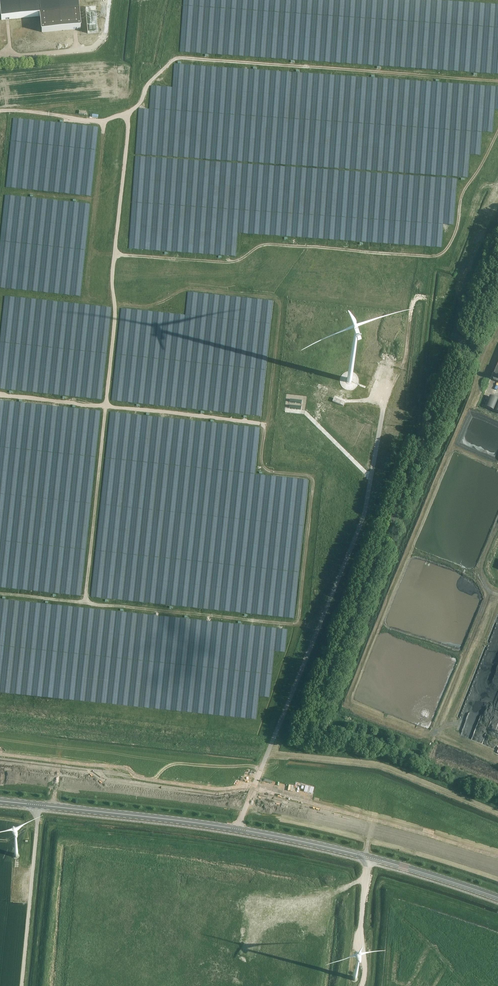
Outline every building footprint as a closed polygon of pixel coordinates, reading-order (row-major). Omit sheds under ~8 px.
[(2,20),(40,16),(42,32),(81,28),(78,0),(0,0),(0,1),(2,20)] [(334,398),(332,402),(344,407),(345,403),(334,398)]
